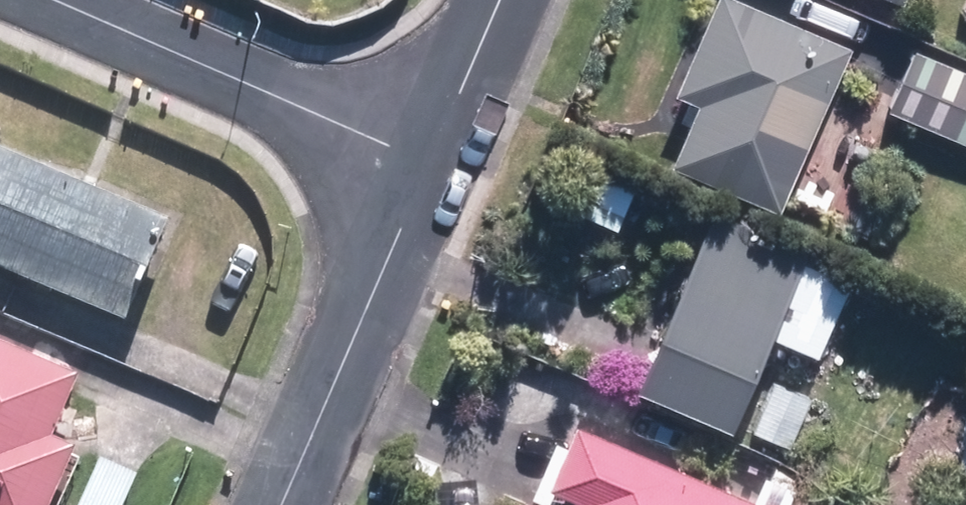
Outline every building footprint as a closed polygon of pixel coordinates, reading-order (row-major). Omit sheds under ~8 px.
[(856,48),(743,0),(718,0),(678,94),(703,105),(677,166),(785,212),(856,48)] [(894,107),(965,139),(965,69),(920,48),(894,107)] [(131,322),(173,223),(0,148),(0,266),(131,322)] [(620,228),(643,176),(611,162),(588,213),(620,228)] [(815,251),(718,209),(642,385),(739,427),(815,251)] [(83,449),(52,435),(81,370),(0,335),(0,504),(58,504),(83,449)] [(796,447),(816,397),(775,380),(754,430),(796,447)] [(586,420),(558,484),(593,499),(590,504),(784,504),(586,420)] [(104,458),(83,504),(126,504),(140,474),(104,458)]
